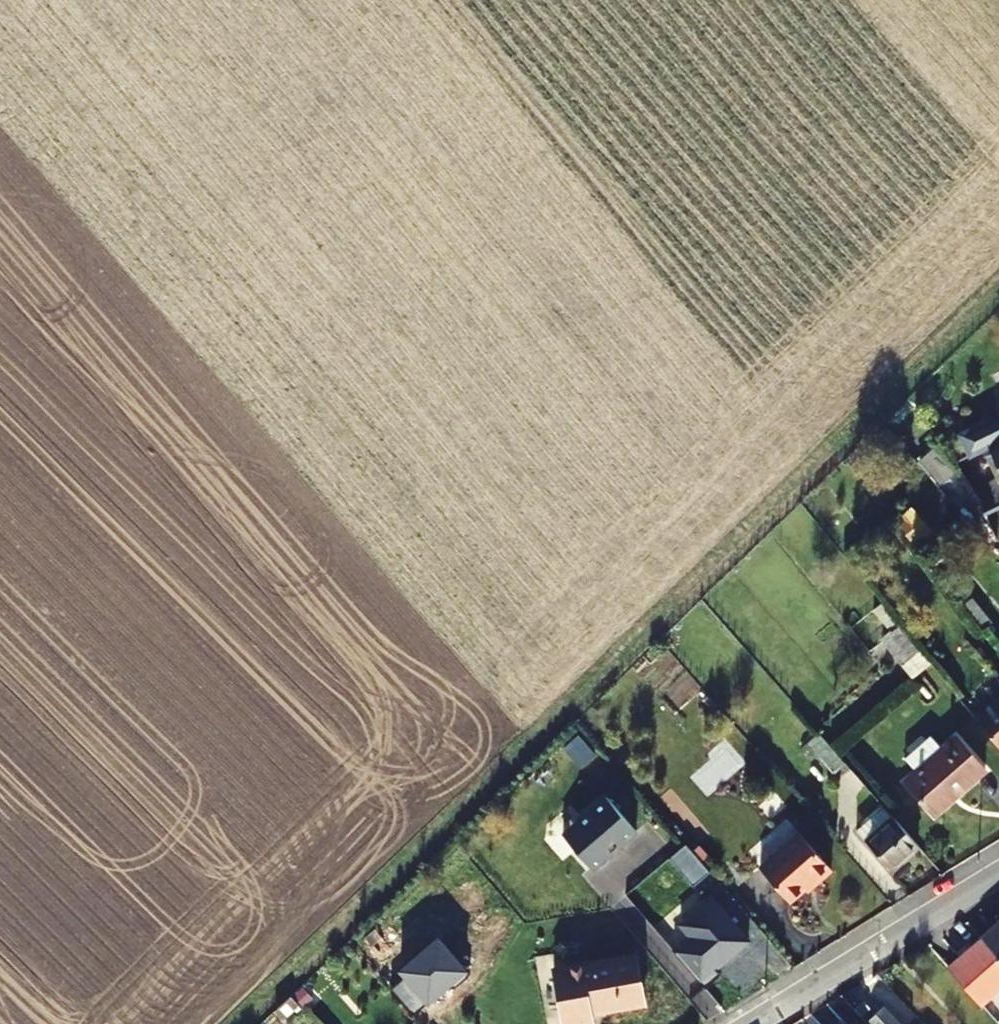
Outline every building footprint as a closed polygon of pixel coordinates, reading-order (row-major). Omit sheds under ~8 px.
[(963,436),(973,456),(996,445),(998,444),(998,419),(963,436)] [(938,486),(954,473),(933,449),(918,463),(938,486)] [(919,508),(937,490),(909,461),(891,478),(919,508)] [(872,611),(890,633),(900,625),(882,603),(872,611)] [(931,663),(900,625),(890,633),(883,640),(914,678),(931,663)] [(998,747),(998,699),(975,718),(998,747)] [(904,759),(917,773),(943,749),(931,736),(904,759)] [(956,737),(943,749),(917,773),(906,782),(936,816),(986,771),(956,737)] [(856,831),(867,843),(894,819),(883,807),(856,831)] [(894,819),(867,843),(892,872),(918,848),(894,819)] [(833,871),(801,834),(761,868),(790,901),(815,881),(817,884),(833,871)] [(708,856),(699,844),(692,851),(702,861),(708,856)] [(982,938),(998,958),(998,923),(982,938)] [(382,956),(393,946),(381,935),(372,945),(382,956)] [(981,1007),(998,991),(998,958),(982,938),(947,968),(981,1007)] [(592,1012),(643,1002),(635,957),(555,971),(564,1023),(583,1023),(592,1022),(592,1012)] [(870,1023),(899,1023),(894,1018),(904,1009),(894,999),(890,1003),(872,983),(850,1002),(870,1023)] [(292,994),(276,1011),(284,1021),(300,1005),(292,994)]
